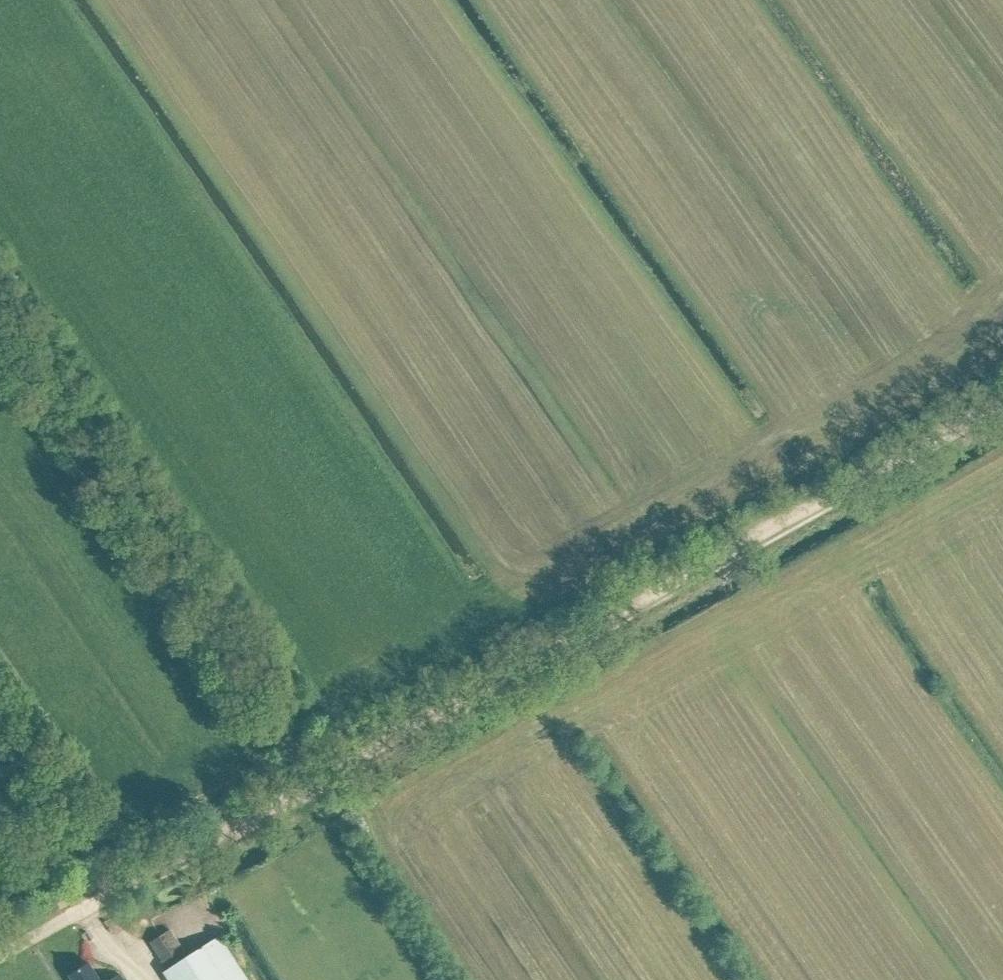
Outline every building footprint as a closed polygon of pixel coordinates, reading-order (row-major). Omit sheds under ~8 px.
[(171,929),(149,943),(166,970),(163,971),(169,979),(249,979),(220,935),(186,957),(171,929)] [(70,976),(73,979),(101,979),(90,963),(70,976)]
